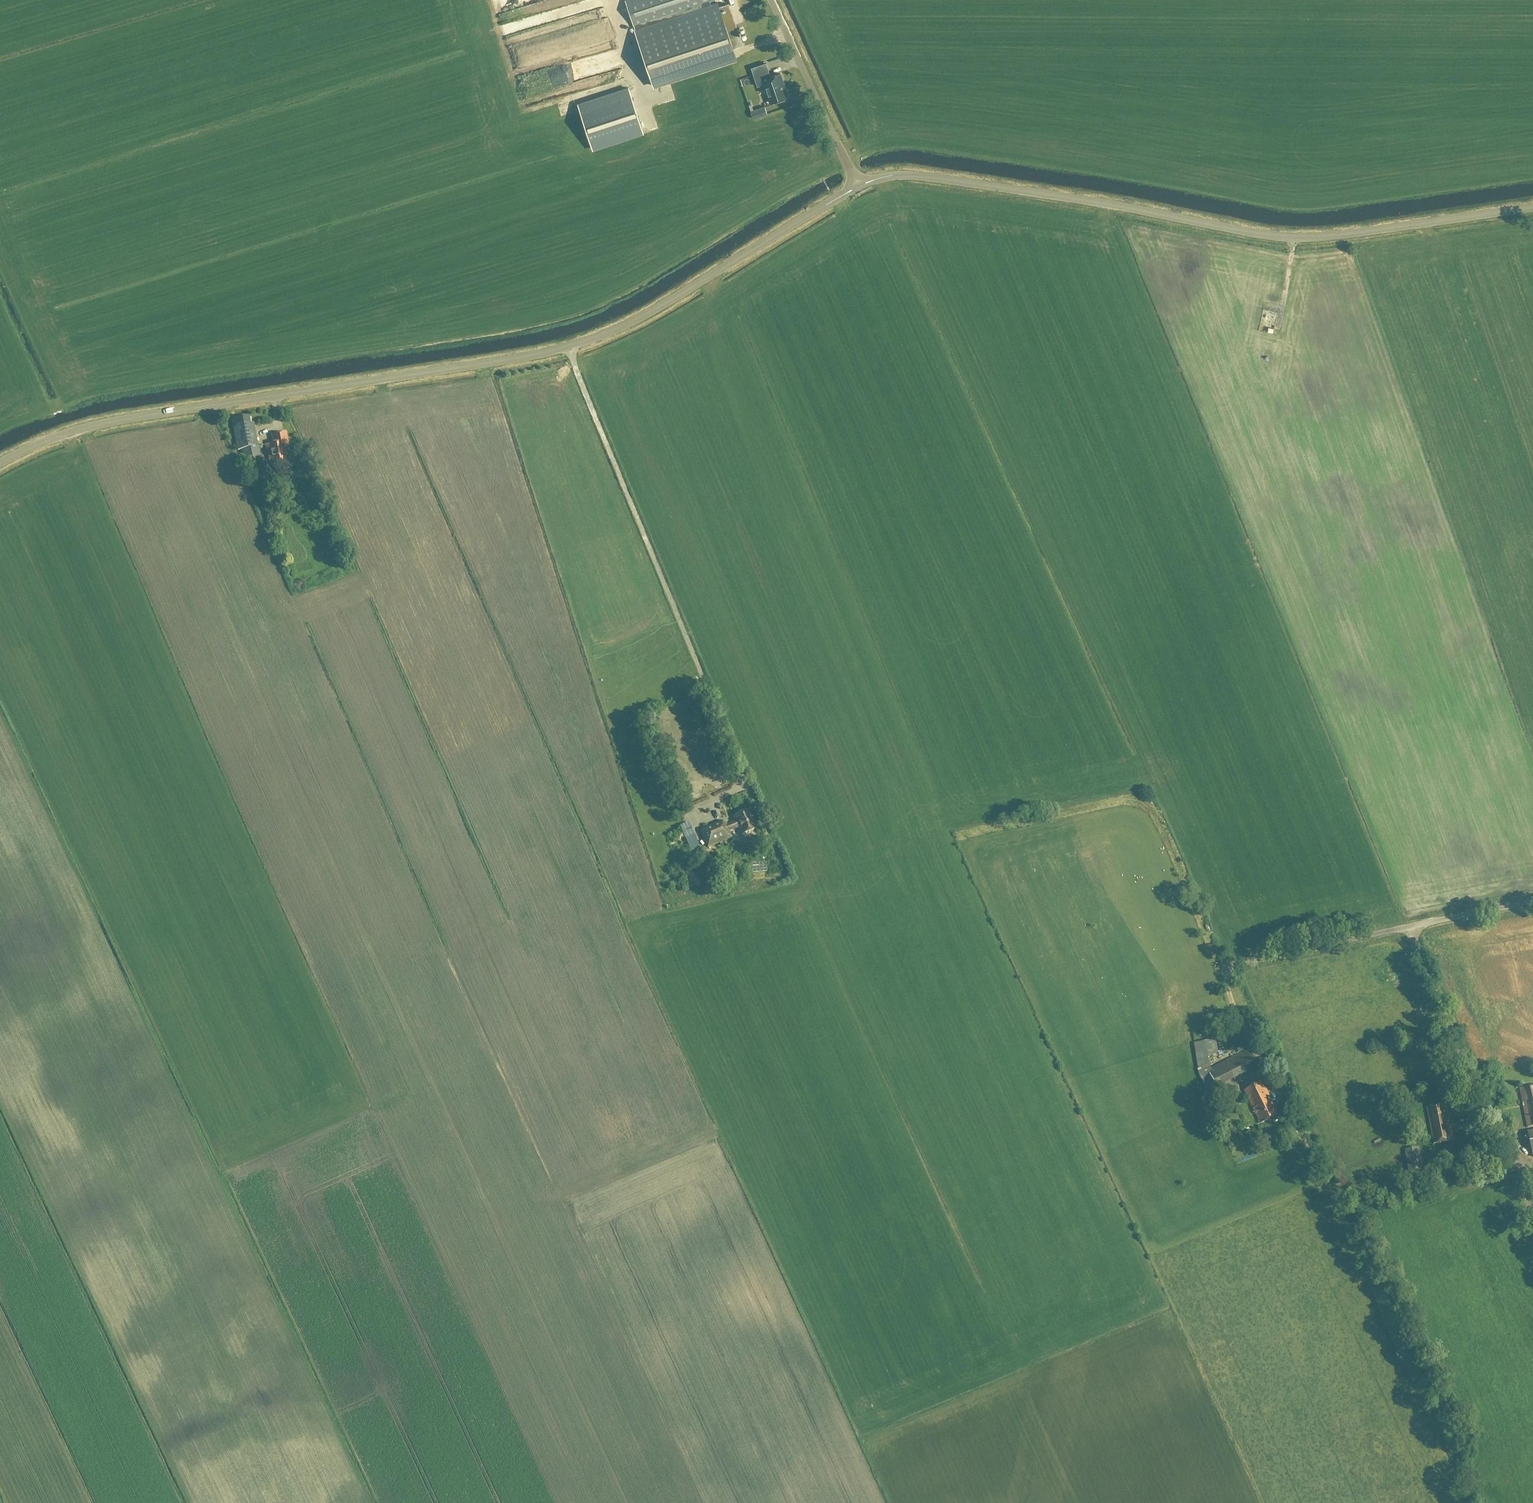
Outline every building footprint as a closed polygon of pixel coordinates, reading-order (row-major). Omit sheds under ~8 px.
[(652,86),(736,59),(717,3),(710,5),(709,1),(712,0),(626,0),(625,1),(632,21),(634,30),(652,86)] [(564,17),(588,11),(586,4),(576,7),(575,3),(561,7),(564,17)] [(572,83),(581,80),(575,60),(566,63),(572,83)] [(766,71),(753,75),(757,86),(764,84),(770,103),(788,97),(780,74),(768,77),(766,71)] [(628,88),(577,105),(592,151),(643,135),(628,88)] [(756,118),(768,114),(766,104),(753,108),(756,118)] [(257,446),(253,423),(234,426),(238,450),(257,446)] [(287,462),(284,448),(288,448),(286,433),(276,435),(277,443),(267,445),(266,445),(267,453),(269,453),(270,458),(271,458),(273,465),(287,462)] [(731,837),(729,831),(738,827),(741,834),(757,827),(750,811),(734,818),(735,821),(726,825),(724,822),(701,832),(708,847),(731,837)] [(687,840),(690,846),(697,843),(694,837),(687,840)] [(1215,1029),(1229,1025),(1228,1018),(1214,1022),(1215,1029)] [(1222,1048),(1232,1045),(1230,1038),(1220,1041),(1222,1048)] [(1219,1053),(1214,1043),(1208,1045),(1205,1040),(1195,1045),(1202,1060),(1219,1053)] [(1211,1070),(1199,1075),(1207,1091),(1216,1087),(1216,1088),(1255,1068),(1247,1051),(1211,1070)] [(1254,1073),(1246,1077),(1248,1083),(1257,1079),(1254,1073)] [(1279,1114),(1262,1082),(1245,1091),(1261,1123),(1279,1114)] [(1520,1090),(1527,1127),(1532,1126),(1532,1087),(1520,1090)] [(1226,1099),(1219,1102),(1227,1118),(1234,1114),(1226,1099)] [(1224,1115),(1219,1102),(1213,1105),(1219,1118),(1224,1115)] [(1434,1144),(1454,1139),(1447,1104),(1426,1108),(1434,1144)] [(1418,1148),(1405,1150),(1410,1172),(1422,1170),(1418,1148)]
